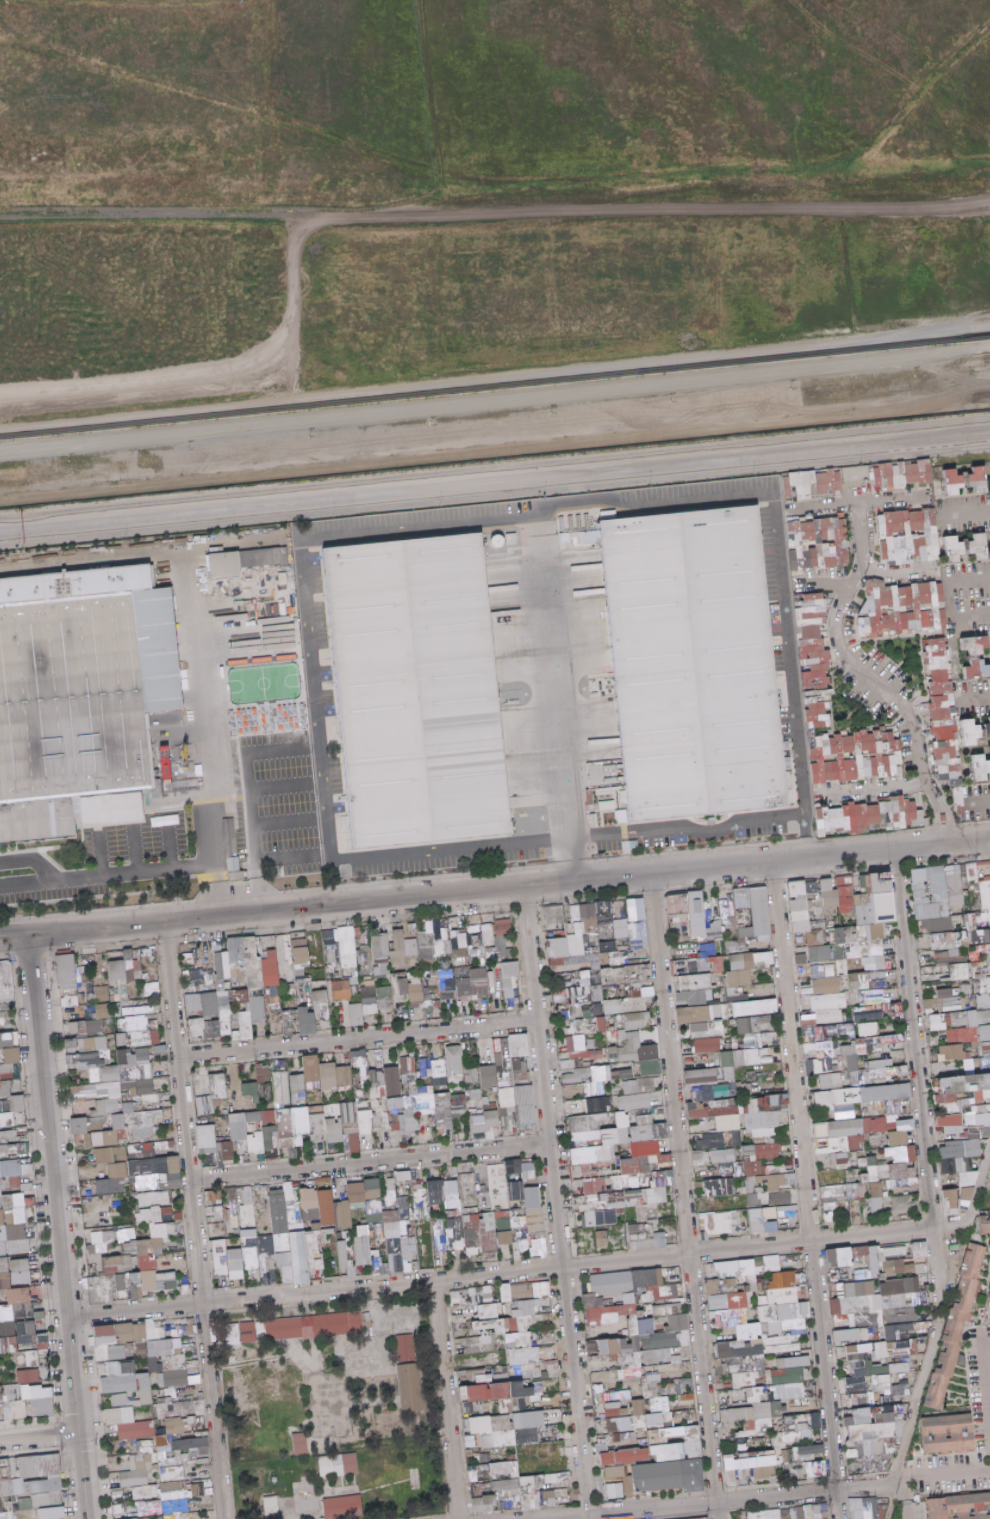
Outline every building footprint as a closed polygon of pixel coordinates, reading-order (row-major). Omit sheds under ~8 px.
[(920,459),(927,458),(929,483),(923,483),(920,459)] [(914,460),(920,459),(923,483),(923,485),(917,485),(917,482),(915,463),(914,460)] [(895,462),(901,461),(901,462),(901,464),(903,483),(903,486),(897,486),(895,465),(895,462)] [(882,463),(889,462),(889,466),(891,487),(885,487),(882,463)] [(876,464),(882,463),(885,487),(885,488),(878,489),(878,486),(876,467),(876,464)] [(915,463),(917,482),(910,482),(908,464),(915,463)] [(908,464),(910,482),(903,483),(901,464),(908,464)] [(889,466),(895,465),(897,486),(891,487),(889,466)] [(964,474),(970,473),(969,467),(981,465),(984,492),(972,493),(971,486),(965,487),(965,483),(964,474)] [(942,481),(940,470),(952,468),(953,475),(959,474),(960,483),(960,487),(954,488),(955,495),(943,496),(943,494),(943,490),(942,485),(942,481)] [(806,471),(812,470),(813,473),(815,494),(809,495),(806,471)] [(793,472),(800,471),(803,499),(795,500),(795,496),(793,472)] [(800,471),(806,471),(809,495),(809,499),(803,499),(800,471)] [(837,471),(838,484),(839,489),(832,490),(831,472),(837,471)] [(786,473),(793,472),(795,496),(788,496),(786,476),(786,473)] [(813,473),(819,472),(821,493),(815,494),(813,473)] [(819,472),(825,472),(827,493),(821,493),(819,472)] [(786,476),(788,496),(783,497),(780,477),(785,476),(786,476)] [(630,816),(787,802),(757,501),(597,517),(630,816)] [(925,507),(926,507),(932,506),(935,532),(928,532),(928,527),(925,507)] [(920,508),(925,507),(928,527),(928,532),(922,533),(922,529),(920,511),(920,510),(920,508)] [(899,510),(900,510),(906,509),(906,512),(908,531),(908,534),(902,535),(901,531),(899,510)] [(920,510),(920,511),(922,529),(915,530),(913,511),(920,510)] [(881,512),(887,511),(889,533),(890,536),(883,537),(881,514),(881,512)] [(887,511),(888,511),(894,511),(896,532),(889,533),(887,511)] [(913,511),(915,530),(908,531),(906,512),(913,511)] [(881,514),(883,537),(877,538),(876,525),(875,515),(881,514)] [(823,518),(830,517),(832,538),(825,539),(823,518)] [(830,517),(836,517),(836,519),(838,541),(832,542),(832,538),(830,517)] [(812,519),(818,518),(820,539),(820,543),(814,543),(814,540),(812,521),(812,519)] [(836,519),(843,518),(843,522),(845,540),(844,540),(838,541),(836,519)] [(791,521),(797,520),(798,523),(799,540),(799,542),(797,542),(797,545),(793,546),(793,542),(791,521)] [(785,522),(791,521),(793,542),(787,543),(785,522)] [(805,522),(812,521),(814,540),(807,541),(806,539),(805,522)] [(804,522),(805,522),(806,539),(799,540),(798,523),(804,522)] [(324,543),(480,528),(511,829),(354,845),(324,543)] [(915,530),(922,529),(922,533),(922,534),(915,535),(916,537),(909,538),(908,534),(908,531),(915,530)] [(928,532),(931,559),(925,560),(922,536),(922,534),(922,533),(928,532)] [(935,532),(935,535),(938,559),(931,559),(928,532),(935,532)] [(969,533),(982,532),(984,558),(972,559),(972,553),(966,554),(965,550),(964,541),(970,540),(969,533)] [(989,559),(989,532),(976,532),(977,559),(989,559)] [(908,534),(909,538),(910,557),(911,561),(904,562),(902,535),(908,534)] [(902,535),(904,562),(899,562),(898,563),(896,536),(902,535)] [(941,536),(953,535),(953,542),(959,541),(960,550),(961,554),(955,555),(955,561),(944,562),(943,562),(942,552),(942,548),(941,536)] [(890,536),(892,563),(887,564),(886,564),(886,559),(884,540),(883,537),(890,536)] [(896,536),(898,563),(893,563),(892,563),(890,536),(896,536)] [(922,536),(925,560),(918,561),(917,556),(916,537),(922,536)] [(916,537),(917,556),(910,557),(909,538),(916,537)] [(884,540),(886,559),(880,560),(878,541),(884,540)] [(832,542),(838,541),(838,545),(840,563),(840,565),(834,566),(832,545),(832,542)] [(820,543),(820,546),(822,567),(816,568),(816,565),(814,547),(814,543),(820,543)] [(838,545),(845,544),(845,550),(846,563),(840,563),(838,545)] [(797,545),(800,545),(800,548),(802,567),(802,570),(795,570),(793,549),(793,546),(797,545)] [(832,545),(834,566),(828,567),(826,546),(832,545)] [(826,546),(828,567),(822,567),(820,546),(826,546)] [(239,568),(237,551),(278,547),(279,564),(239,568)] [(807,548),(814,547),(816,565),(809,566),(807,548)] [(800,548),(807,548),(809,566),(802,567),(800,548)] [(236,550),(238,575),(208,578),(206,553),(236,550)] [(76,834),(0,841),(0,578),(151,560),(153,585),(171,582),(185,705),(146,709),(151,784),(142,785),(145,816),(82,819),(81,814),(74,815),(76,834)] [(869,578),(872,613),(866,613),(860,613),(856,614),(856,613),(864,599),(862,579),(869,578)] [(869,578),(870,578),(875,579),(878,612),(872,613),(869,578)] [(875,579),(882,580),(882,586),(883,589),(885,608),(885,611),(879,612),(878,612),(875,579)] [(933,581),(933,583),(935,602),(935,606),(929,606),(929,603),(926,582),(933,581)] [(921,582),(923,603),(916,604),(915,583),(921,582)] [(926,582),(929,603),(923,603),(921,582),(926,582)] [(915,583),(916,604),(917,608),(911,608),(910,605),(909,585),(908,584),(915,583)] [(940,583),(942,601),(935,602),(933,583),(940,583)] [(894,585),(894,587),(896,606),(897,610),(890,610),(890,607),(888,586),(894,585)] [(909,585),(910,605),(904,605),(902,586),(909,585)] [(888,586),(890,607),(885,608),(883,589),(882,586),(888,586)] [(902,586),(904,605),(896,606),(894,587),(902,586)] [(802,594),(820,592),(820,598),(802,600),(801,600),(802,594)] [(820,598),(821,598),(822,598),(823,604),(809,606),(800,607),(799,607),(799,601),(801,600),(802,600),(820,598)] [(799,607),(800,607),(809,606),(823,604),(824,611),(818,611),(809,612),(797,613),(794,613),(793,608),(799,607)] [(929,606),(935,606),(936,609),(937,625),(938,629),(931,629),(931,626),(929,610),(929,606)] [(911,608),(917,608),(917,611),(919,627),(919,630),(913,631),(913,628),(911,611),(911,608)] [(936,609),(942,608),(944,625),(937,625),(936,609)] [(887,611),(890,610),(893,630),(887,631),(885,614),(888,614),(887,611)] [(890,610),(897,610),(897,613),(899,629),(899,632),(893,633),(893,630),(890,610)] [(924,610),(925,626),(919,627),(917,611),(924,610)] [(797,613),(809,612),(818,611),(818,617),(798,619),(797,613)] [(911,611),(913,628),(906,628),(904,612),(911,611)] [(872,613),(878,612),(879,615),(880,631),(881,634),(874,635),(874,632),(872,616),(872,613)] [(904,612),(906,628),(899,629),(897,613),(904,612)] [(885,614),(887,631),(880,631),(879,615),(885,614)] [(866,616),(868,633),(862,633),(860,617),(866,616)] [(872,616),(874,632),(868,633),(866,616),(872,616)] [(798,619),(818,617),(819,623),(817,624),(795,626),(795,619),(798,619)] [(795,626),(817,624),(818,631),(799,633),(796,633),(795,626)] [(799,633),(818,631),(818,638),(799,640),(799,633)] [(985,635),(985,647),(978,648),(979,654),(976,654),(966,656),(966,649),(959,650),(958,638),(985,635)] [(941,637),(942,644),(926,645),(925,639),(941,637)] [(818,638),(821,638),(821,644),(797,646),(797,640),(798,640),(799,640),(818,638)] [(797,646),(821,644),(821,650),(806,651),(804,652),(798,652),(797,646)] [(821,650),(826,649),(827,655),(808,658),(807,658),(806,651),(821,650)] [(947,649),(947,655),(927,657),(923,658),(922,651),(923,651),(947,649)] [(807,658),(808,658),(827,655),(827,662),(826,662),(808,664),(804,664),(804,658),(806,658),(807,658)] [(947,655),(948,662),(928,664),(927,657),(947,655)] [(976,659),(979,659),(980,665),(987,664),(988,676),(962,679),(960,666),(967,666),(967,660),(976,659)] [(808,664),(826,662),(827,669),(823,669),(809,670),(808,671),(808,664)] [(928,664),(948,662),(948,668),(944,668),(928,670),(925,670),(925,664),(928,664)] [(928,670),(944,668),(945,674),(929,676),(928,670)] [(808,671),(809,670),(823,669),(823,676),(808,677),(807,677),(807,671),(808,671)] [(945,674),(946,681),(929,682),(929,676),(945,674)] [(823,676),(824,676),(827,676),(827,682),(825,682),(805,684),(804,678),(807,677),(808,677),(823,676)] [(946,681),(950,680),(950,685),(950,686),(946,687),(931,688),(927,688),(926,682),(929,682),(946,681)] [(805,684),(825,682),(825,686),(825,688),(821,689),(805,690),(802,690),(801,685),(804,684),(805,684)] [(805,690),(821,689),(821,695),(806,697),(805,697),(805,690)] [(821,695),(822,695),(825,694),(825,701),(823,702),(806,703),(803,704),(802,697),(805,697),(806,697),(821,695)] [(947,694),(948,700),(939,701),(938,701),(930,702),(929,702),(929,696),(947,694)] [(825,701),(826,701),(827,707),(823,707),(807,709),(806,703),(823,702),(825,701)] [(807,709),(823,707),(823,713),(804,715),(804,709),(807,709)] [(823,713),(824,713),(829,713),(829,719),(824,720),(809,721),(805,722),(804,715),(823,713)] [(986,717),(989,716),(989,743),(989,736),(982,736),(982,728),(981,724),(987,724),(986,717)] [(954,718),(954,720),(954,725),(950,725),(932,727),(931,727),(930,727),(929,727),(929,720),(948,719),(949,719),(954,718)] [(958,720),(969,718),(970,725),(976,724),(976,729),(977,737),(972,738),(972,745),(960,746),(959,734),(959,731),(958,720)] [(824,720),(825,726),(810,728),(809,722),(809,721),(824,720)] [(950,726),(951,732),(933,734),(932,734),(931,727),(932,727),(950,725),(950,726)] [(871,730),(877,729),(878,733),(879,748),(879,749),(880,752),(873,753),(871,733),(871,730)] [(851,732),(858,731),(858,735),(859,750),(859,751),(860,754),(853,755),(853,751),(852,735),(851,732)] [(884,732),(890,731),(891,739),(892,747),(886,748),(884,732)] [(878,733),(884,732),(886,748),(879,749),(879,748),(878,733)] [(951,732),(951,739),(942,740),(935,741),(934,741),(933,741),(932,734),(933,734),(951,732)] [(819,735),(821,735),(821,734),(826,733),(826,738),(828,754),(821,755),(819,735)] [(865,734),(871,733),(873,753),(867,754),(866,750),(865,734)] [(858,735),(865,734),(866,750),(867,754),(866,754),(865,750),(859,751),(859,750),(858,735)] [(813,736),(819,735),(821,755),(821,758),(815,759),(815,755),(813,740),(813,739),(813,736)] [(845,736),(852,735),(853,751),(847,752),(845,736)] [(839,736),(845,736),(847,752),(841,753),(840,745),(839,736)] [(833,737),(834,746),(835,753),(828,754),(826,738),(833,737)] [(955,738),(956,738),(956,744),(953,745),(952,745),(943,746),(942,740),(951,739),(952,739),(955,738)] [(813,739),(813,740),(815,755),(809,756),(808,756),(807,741),(807,739),(813,739)] [(952,745),(953,751),(932,753),(931,747),(932,747),(935,747),(943,746),(952,745)] [(892,747),(892,751),(893,754),(887,755),(880,756),(880,752),(879,749),(886,748),(892,747)] [(867,754),(873,753),(874,756),(874,757),(873,757),(867,757),(860,758),(860,754),(859,751),(865,750),(866,754),(867,754)] [(892,751),(898,750),(900,763),(894,764),(893,754),(892,751)] [(853,751),(853,755),(854,758),(848,759),(841,760),(841,756),(841,753),(847,752),(853,751)] [(953,751),(953,758),(945,758),(944,758),(933,759),(932,753),(953,751)] [(873,753),(880,752),(880,756),(881,765),(874,766),(874,757),(874,756),(873,753)] [(835,753),(835,757),(835,760),(829,761),(821,762),(821,761),(821,758),(821,755),(828,754),(835,753)] [(853,755),(860,754),(860,758),(862,776),(862,777),(862,779),(856,780),(856,779),(854,758),(853,755)] [(893,754),(894,764),(895,773),(889,774),(889,773),(887,755),(893,754)] [(987,760),(988,769),(988,773),(982,773),(983,780),(971,781),(971,780),(970,776),(970,770),(969,765),(968,755),(980,754),(981,760),(987,760)] [(887,755),(889,773),(889,774),(889,776),(882,777),(882,776),(881,765),(880,756),(887,755)] [(867,757),(869,776),(862,777),(862,776),(860,758),(867,757)] [(874,757),(874,766),(875,775),(869,776),(867,757),(873,757),(874,757)] [(815,759),(821,758),(821,761),(821,762),(823,781),(823,782),(823,783),(817,784),(817,783),(815,762),(815,759)] [(854,758),(856,779),(856,780),(850,780),(850,779),(848,759),(854,758)] [(848,759),(850,779),(850,780),(844,781),(843,780),(842,769),(841,760),(848,759)] [(835,760),(836,770),(837,779),(830,780),(829,761),(835,760)] [(829,761),(830,780),(823,781),(821,762),(829,761)] [(815,762),(817,783),(817,784),(811,784),(809,763),(815,762)] [(954,764),(955,770),(936,772),(935,772),(934,765),(935,765),(945,764),(954,764)] [(881,765),(882,776),(882,777),(876,777),(875,775),(874,766),(881,765)] [(842,769),(843,780),(844,781),(837,781),(837,779),(836,770),(842,769)] [(955,770),(956,777),(946,778),(937,779),(936,779),(935,772),(936,772),(955,770)] [(959,777),(959,780),(960,784),(952,785),(947,785),(946,778),(956,777),(959,777)] [(960,784),(962,806),(958,806),(958,804),(956,804),(954,804),(952,802),(950,788),(952,787),(952,785),(960,784)] [(229,807),(228,797),(240,795),(241,811),(235,811),(238,811),(238,808),(232,808),(232,812),(228,812),(227,807),(229,807)] [(883,801),(889,800),(891,822),(884,822),(883,812),(883,801)] [(889,800),(895,800),(896,811),(897,821),(891,822),(889,800)] [(906,801),(913,800),(914,810),(915,819),(908,820),(906,801)] [(852,804),(858,803),(859,815),(860,824),(853,824),(852,804)] [(846,804),(847,817),(840,817),(839,807),(839,805),(846,804)] [(870,805),(877,804),(877,813),(878,823),(872,823),(870,805)] [(864,805),(870,805),(872,823),(866,824),(865,809),(864,805)] [(819,808),(826,807),(826,809),(828,828),(828,831),(822,832),(821,828),(819,808)] [(832,808),(839,807),(840,817),(841,827),(834,827),(832,808)] [(813,809),(819,808),(821,828),(815,829),(813,809)] [(826,809),(832,808),(834,827),(828,828),(826,809)] [(847,817),(847,826),(848,829),(841,830),(841,827),(840,817),(847,817)] [(921,818),(927,817),(927,824),(915,826),(915,823),(921,822),(921,818)] [(860,824),(860,828),(861,832),(854,833),(853,826),(853,824),(860,824)] [(974,864),(976,879),(971,880),(969,880),(965,880),(963,865),(974,864)] [(942,867),(943,874),(931,876),(931,878),(928,878),(923,879),(922,869),(942,867)] [(241,876),(241,878),(241,880),(227,881),(226,872),(241,871),(241,876)] [(887,892),(868,894),(868,893),(866,874),(885,872),(887,892)] [(959,873),(959,882),(960,891),(962,904),(948,906),(944,874),(959,873)] [(866,874),(868,893),(864,893),(863,887),(858,888),(857,879),(857,875),(866,874)] [(928,878),(931,878),(931,876),(943,874),(946,898),(938,899),(938,896),(930,896),(928,878)] [(850,876),(851,886),(849,886),(843,886),(842,886),(842,885),(841,877),(850,876)] [(829,878),(830,889),(830,890),(820,891),(818,879),(829,878)] [(857,879),(858,888),(863,887),(864,893),(852,894),(851,888),(853,888),(853,893),(857,893),(857,887),(856,879),(857,879)] [(965,880),(969,880),(969,883),(966,883),(967,890),(960,891),(959,882),(965,881),(965,880)] [(988,893),(989,893),(989,912),(988,912),(987,912),(987,910),(985,910),(985,912),(983,912),(983,911),(981,911),(980,903),(978,904),(978,901),(979,901),(979,896),(977,896),(977,889),(978,889),(977,881),(989,880),(989,886),(987,887),(988,893)] [(802,882),(813,881),(815,895),(804,896),(803,891),(802,882)] [(835,886),(842,885),(842,886),(843,886),(843,893),(841,893),(842,896),(836,896),(835,889),(835,886)] [(749,907),(747,888),(763,886),(767,934),(752,936),(751,926),(749,907)] [(919,897),(920,905),(913,905),(911,887),(912,887),(912,889),(918,888),(919,897)] [(747,888),(749,907),(747,907),(733,908),(731,889),(747,888)] [(835,889),(836,896),(837,905),(837,906),(821,907),(820,898),(820,891),(830,890),(830,889),(835,889)] [(803,891),(804,896),(804,900),(805,908),(805,909),(806,920),(792,922),(792,917),(799,916),(798,906),(797,906),(796,897),(797,897),(796,892),(803,891)] [(700,892),(703,929),(704,931),(704,935),(694,936),(694,938),(689,938),(689,936),(688,920),(685,895),(685,894),(700,892)] [(796,892),(797,897),(796,897),(797,906),(798,906),(799,916),(792,917),(789,893),(796,892)] [(843,893),(850,892),(851,904),(850,904),(837,905),(836,896),(842,896),(841,893),(843,893)] [(868,894),(887,892),(889,910),(879,911),(869,912),(868,902),(868,894)] [(868,893),(868,894),(868,902),(867,902),(859,903),(859,905),(853,905),(852,894),(864,893),(868,893)] [(684,895),(686,913),(666,915),(664,900),(665,897),(667,896),(684,894),(684,895)] [(717,900),(725,899),(724,894),(730,894),(731,908),(725,909),(725,908),(718,909),(717,900)] [(930,896),(938,896),(938,899),(946,898),(946,902),(930,904),(930,896)] [(926,897),(927,904),(920,905),(919,897),(926,897)] [(820,898),(821,907),(820,907),(813,907),(812,908),(805,908),(804,900),(820,898)] [(625,918),(625,915),(623,900),(639,899),(642,920),(635,921),(626,922),(625,918)] [(699,912),(697,899),(690,900),(691,913),(699,912)] [(609,902),(611,920),(613,938),(614,951),(606,951),(597,952),(596,942),(600,942),(600,941),(601,940),(601,939),(604,939),(604,937),(596,938),(593,915),(604,914),(604,912),(593,913),(592,903),(609,902)] [(868,902),(869,912),(870,924),(863,924),(857,925),(854,925),(853,905),(859,905),(859,903),(867,902),(868,902)] [(930,904),(946,902),(948,916),(943,916),(919,919),(916,919),(914,920),(913,905),(920,905),(927,904),(930,904)] [(592,903),(593,913),(593,915),(596,938),(596,939),(594,940),(593,937),(589,938),(585,904),(592,903)] [(850,904),(851,911),(837,912),(837,906),(837,905),(850,904)] [(577,905),(578,916),(576,916),(576,915),(574,915),(573,915),(573,916),(571,916),(571,917),(569,917),(568,905),(577,905)] [(562,919),(563,922),(553,923),(553,924),(549,925),(549,924),(543,924),(541,907),(561,906),(562,919)] [(747,907),(748,916),(747,916),(748,926),(735,928),(733,908),(747,907)] [(820,907),(822,918),(815,919),(815,918),(814,915),(813,907),(820,907)] [(731,908),(732,917),(730,917),(730,916),(721,917),(721,918),(719,918),(718,917),(718,909),(725,908),(725,909),(731,908)] [(879,911),(879,913),(880,922),(870,924),(869,912),(879,911)] [(494,913),(510,912),(510,919),(508,919),(508,918),(494,920),(494,913)] [(879,913),(887,912),(888,922),(883,922),(880,922),(879,913)] [(963,914),(972,912),(972,913),(973,923),(974,930),(964,931),(964,929),(964,926),(963,914)] [(987,912),(988,912),(988,916),(984,916),(984,919),(982,919),(982,922),(980,922),(973,923),(972,913),(979,913),(983,912),(985,912),(987,912)] [(988,912),(989,912),(989,926),(983,927),(983,926),(980,926),(980,922),(982,922),(982,919),(984,919),(984,916),(988,916),(988,912)] [(686,914),(686,920),(687,921),(686,921),(687,929),(674,931),(673,921),(672,915),(686,914)] [(578,916),(579,922),(571,923),(570,923),(569,917),(571,917),(571,916),(573,916),(573,915),(574,915),(576,915),(576,916),(578,916)] [(730,917),(731,923),(730,923),(724,924),(722,924),(721,918),(721,917),(730,916),(730,917)] [(919,919),(943,916),(945,932),(943,932),(928,934),(927,934),(925,934),(925,927),(921,927),(920,927),(919,924),(919,919)] [(948,916),(949,916),(950,927),(952,927),(952,930),(951,930),(951,932),(950,932),(945,932),(943,916),(948,916)] [(718,917),(719,918),(719,922),(712,922),(713,930),(704,931),(703,929),(706,929),(706,924),(710,924),(710,919),(709,917),(714,918),(718,917)] [(822,918),(827,917),(828,923),(837,922),(838,927),(831,928),(823,929),(822,919),(822,918)] [(494,920),(508,918),(508,919),(509,928),(509,934),(503,935),(494,936),(494,933),(494,931),(493,920),(494,920)] [(625,918),(626,922),(627,936),(613,938),(611,920),(625,918)] [(563,922),(562,919),(563,919),(565,919),(565,924),(570,923),(571,923),(572,934),(564,935),(563,930),(563,922)] [(822,919),(823,929),(822,929),(819,929),(808,931),(807,921),(822,919)] [(399,922),(413,921),(415,938),(414,938),(416,955),(402,956),(402,951),(403,951),(401,929),(399,929),(399,922)] [(626,922),(635,921),(636,926),(642,926),(643,929),(638,930),(638,932),(630,932),(630,937),(627,938),(627,936),(626,922)] [(579,922),(580,934),(582,954),(566,955),(564,937),(564,935),(572,934),(571,923),(579,922)] [(719,926),(720,932),(720,939),(705,941),(704,935),(704,931),(713,930),(712,922),(719,922),(719,926)] [(880,922),(882,938),(880,938),(865,940),(864,935),(863,924),(870,924),(880,922)] [(479,924),(490,923),(491,931),(494,931),(494,933),(491,933),(492,944),(481,945),(480,934),(480,933),(479,924)] [(371,925),(377,925),(378,933),(375,934),(375,936),(369,936),(369,933),(372,933),(371,925)] [(854,925),(857,925),(858,935),(864,935),(865,940),(852,941),(851,926),(854,925)] [(351,927),(359,926),(360,935),(352,935),(351,927)] [(751,926),(752,936),(743,937),(736,937),(735,928),(748,926),(751,926)] [(336,929),(351,927),(352,935),(352,937),(354,950),(354,952),(343,953),(343,951),(338,952),(336,929)] [(440,938),(439,927),(446,927),(447,940),(440,940),(440,938)] [(839,927),(841,927),(841,931),(843,942),(834,943),(833,944),(831,928),(838,927),(839,927)] [(823,929),(831,928),(833,944),(831,944),(827,944),(824,945),(822,929),(823,929)] [(320,931),(336,929),(338,952),(336,952),(336,951),(335,952),(334,949),(324,950),(323,950),(322,945),(321,945),(320,931)] [(399,929),(401,929),(403,951),(402,951),(402,956),(403,966),(388,967),(387,955),(386,951),(387,951),(392,950),(391,942),(390,930),(399,929)] [(627,938),(630,937),(630,932),(638,932),(638,930),(643,929),(645,948),(629,949),(627,938)] [(808,931),(819,929),(821,944),(804,945),(803,931),(808,931)] [(448,930),(456,930),(456,933),(464,932),(464,934),(464,936),(465,947),(450,949),(449,939),(448,930)] [(544,931),(563,930),(564,935),(564,937),(544,939),(544,931)] [(976,930),(977,931),(978,939),(978,945),(970,945),(966,946),(966,942),(964,931),(974,930),(976,930)] [(978,939),(977,931),(981,931),(981,930),(986,930),(987,938),(978,939)] [(964,931),(966,942),(959,942),(957,932),(958,932),(958,931),(964,931)] [(427,933),(432,932),(432,936),(433,940),(433,944),(417,946),(416,934),(427,933)] [(943,932),(944,941),(929,942),(928,934),(943,932)] [(957,932),(959,942),(953,943),(954,944),(952,944),(951,945),(950,941),(950,933),(957,932)] [(383,933),(386,955),(385,955),(372,957),(371,957),(369,936),(375,936),(375,934),(378,933),(383,933)] [(594,940),(596,939),(596,942),(597,952),(596,952),(582,954),(580,934),(584,933),(584,941),(594,940)] [(289,940),(291,967),(292,969),(293,983),(285,984),(284,984),(278,984),(276,965),(284,965),(281,938),(282,938),(282,934),(288,934),(289,940)] [(464,936),(480,934),(481,945),(482,955),(481,955),(476,955),(466,956),(466,955),(465,947),(464,936)] [(928,934),(929,942),(944,941),(946,941),(947,946),(946,946),(946,948),(938,948),(929,949),(928,941),(926,942),(926,938),(924,938),(924,936),(927,936),(927,934),(928,934)] [(503,935),(504,948),(511,948),(512,956),(500,957),(501,962),(498,963),(496,963),(494,936),(503,935)] [(494,936),(496,963),(488,964),(487,958),(485,959),(484,947),(493,946),(492,936),(494,936)] [(564,937),(566,955),(548,957),(546,958),(544,939),(564,937)] [(743,937),(743,946),(746,946),(747,952),(740,953),(735,954),(735,953),(724,954),(723,940),(736,939),(736,937),(743,937)] [(241,938),(243,963),(239,963),(239,961),(227,962),(226,951),(226,948),(225,944),(225,940),(241,938)] [(305,938),(306,951),(301,952),(302,966),(291,967),(289,940),(305,938)] [(433,940),(434,940),(440,938),(440,940),(442,954),(442,955),(434,956),(433,944),(433,940)] [(880,938),(882,955),(873,956),(857,957),(856,957),(849,958),(844,959),(844,952),(849,952),(847,942),(852,941),(865,940),(880,938)] [(449,939),(450,949),(450,953),(442,954),(440,940),(447,940),(449,939)] [(714,956),(706,957),(696,958),(695,952),(699,952),(698,944),(712,942),(714,956)] [(843,942),(844,952),(844,959),(834,960),(833,953),(835,953),(835,951),(834,943),(843,942)] [(834,943),(835,951),(835,953),(833,953),(834,960),(826,961),(826,959),(828,959),(828,958),(832,958),(831,949),(831,944),(833,944),(834,943)] [(433,944),(434,956),(434,958),(435,959),(434,960),(430,960),(429,959),(421,959),(419,960),(417,946),(433,944)] [(827,944),(827,949),(828,958),(828,959),(826,959),(808,961),(806,946),(824,945),(827,944)] [(986,944),(987,950),(980,950),(978,951),(978,952),(971,952),(970,945),(978,945),(986,944)] [(986,944),(989,944),(989,960),(985,960),(982,961),(982,960),(982,958),(980,950),(987,950),(986,944)] [(321,945),(323,963),(309,965),(307,947),(321,945)] [(365,953),(362,953),(362,949),(359,949),(361,948),(361,946),(358,947),(359,945),(366,945),(369,947),(371,966),(372,975),(370,975),(369,969),(367,969),(365,953)] [(465,947),(466,955),(450,958),(450,953),(450,949),(465,947)] [(947,951),(947,949),(957,948),(958,956),(947,957),(947,951)] [(338,952),(339,965),(333,965),(331,966),(331,964),(325,965),(324,950),(334,949),(335,952),(336,951),(336,952),(338,952)] [(130,950),(131,960),(131,962),(122,963),(122,960),(121,951),(130,950)] [(226,951),(227,962),(228,969),(229,978),(221,978),(215,979),(214,974),(212,953),(226,951)] [(354,952),(354,955),(356,967),(341,968),(341,969),(340,969),(339,965),(338,952),(343,951),(343,953),(354,952)] [(597,952),(606,951),(606,958),(597,959),(596,952),(597,952)] [(621,966),(609,967),(604,968),(604,960),(608,960),(607,952),(625,951),(626,965),(621,966)] [(750,953),(769,951),(771,963),(770,963),(770,964),(763,965),(763,967),(756,968),(752,968),(750,953)] [(747,952),(750,952),(750,953),(752,968),(747,969),(743,969),(742,969),(740,953),(747,952)] [(191,953),(192,963),(192,964),(181,965),(180,954),(191,953)] [(356,955),(355,954),(362,953),(365,953),(367,969),(357,970),(356,955)] [(592,954),(593,969),(601,969),(600,953),(592,954)] [(735,954),(740,953),(742,969),(728,971),(727,955),(735,954)] [(805,963),(795,964),(794,954),(804,953),(805,963)] [(385,955),(386,955),(387,964),(388,974),(385,974),(372,975),(371,966),(378,966),(377,964),(372,964),(372,957),(373,960),(385,958),(385,955)] [(482,955),(482,960),(483,964),(478,965),(474,965),(474,963),(476,963),(476,961),(477,961),(476,955),(481,955),(482,955)] [(720,955),(720,962),(721,972),(717,972),(712,973),(711,964),(711,965),(710,963),(709,963),(707,963),(706,957),(714,956),(720,955)] [(967,955),(968,962),(948,964),(947,958),(947,957),(958,956),(967,955)] [(72,956),(75,988),(62,990),(61,988),(58,985),(55,958),(72,956)] [(582,956),(583,970),(577,971),(573,971),(572,965),(577,964),(579,963),(578,960),(577,958),(577,957),(582,956)] [(593,969),(591,969),(589,969),(586,970),(583,970),(582,956),(586,956),(586,960),(592,960),(593,969)] [(873,956),(873,957),(874,964),(875,964),(876,971),(868,972),(863,973),(862,964),(858,965),(857,957),(873,956)] [(873,957),(883,956),(884,964),(884,970),(876,971),(875,964),(874,964),(873,957)] [(577,957),(577,958),(578,960),(579,963),(577,964),(572,965),(569,965),(568,958),(577,957)] [(706,957),(707,963),(709,963),(709,964),(707,964),(708,970),(687,972),(685,966),(686,966),(686,959),(696,958),(706,957)] [(849,958),(856,957),(857,968),(850,968),(849,958)] [(938,957),(943,957),(943,958),(947,958),(948,964),(946,964),(935,965),(934,959),(935,959),(935,958),(938,958),(938,957)] [(131,960),(139,959),(140,975),(141,979),(132,980),(131,969),(132,969),(131,962),(131,960)] [(11,986),(0,987),(0,961),(5,960),(9,964),(11,986)] [(122,960),(122,963),(124,979),(116,980),(108,980),(106,961),(122,960)] [(435,964),(435,962),(438,962),(439,961),(439,963),(442,962),(442,960),(447,960),(447,962),(448,962),(448,968),(436,969),(435,964)] [(985,960),(986,972),(985,973),(983,973),(981,973),(982,976),(976,977),(970,978),(968,962),(975,961),(982,961),(985,960)] [(227,962),(239,961),(239,963),(243,963),(244,969),(237,970),(237,968),(228,969),(227,962)] [(501,962),(514,961),(516,976),(514,976),(509,976),(500,977),(498,963),(501,962)] [(806,966),(820,964),(820,963),(836,961),(838,975),(807,978),(806,966)] [(131,962),(132,969),(131,969),(132,980),(132,981),(125,982),(124,979),(122,963),(131,962)] [(968,962),(970,978),(938,981),(938,978),(947,977),(946,964),(948,964),(968,962)] [(609,968),(622,967),(621,966),(626,965),(641,964),(647,963),(647,968),(643,968),(644,979),(614,983),(599,984),(598,975),(598,968),(604,968),(609,967),(609,968)] [(325,965),(331,964),(331,966),(333,965),(333,972),(324,973),(324,968),(323,966),(325,965)] [(333,965),(339,965),(340,969),(341,978),(325,980),(324,973),(333,972),(333,965)] [(210,975),(202,976),(203,985),(204,985),(204,987),(199,987),(199,988),(199,989),(196,989),(196,987),(192,987),(193,993),(182,994),(182,988),(185,988),(184,982),(184,980),(181,981),(180,971),(201,968),(202,972),(205,971),(205,973),(210,972),(210,975)] [(244,969),(246,988),(246,989),(245,989),(235,990),(235,989),(230,989),(229,982),(222,982),(221,978),(229,978),(228,969),(237,968),(237,970),(244,969)] [(292,969),(294,968),(294,970),(299,969),(300,979),(309,978),(309,981),(297,982),(293,983),(292,969)] [(324,968),(324,973),(325,980),(310,981),(309,981),(309,978),(308,969),(324,968)] [(450,968),(451,978),(437,980),(436,975),(436,969),(448,968),(450,968)] [(478,968),(483,968),(485,986),(469,987),(468,977),(467,969),(478,968)] [(436,969),(436,975),(428,977),(427,970),(436,969)] [(742,969),(743,969),(747,969),(748,971),(749,985),(740,986),(736,986),(725,987),(724,977),(724,971),(728,971),(742,969)] [(583,970),(586,970),(588,986),(579,987),(577,974),(577,971),(583,970)] [(884,970),(884,971),(884,978),(883,979),(869,980),(868,972),(876,971),(884,970)] [(884,971),(895,970),(896,975),(893,975),(893,977),(884,978),(884,971)] [(404,978),(395,979),(397,994),(398,995),(402,995),(403,994),(404,993),(405,992),(406,991),(406,998),(406,999),(404,1001),(391,1003),(389,986),(388,974),(404,972),(404,978)] [(868,972),(869,980),(856,981),(855,975),(855,973),(863,973),(868,972)] [(406,991),(405,983),(410,983),(409,974),(418,973),(418,982),(420,982),(420,991),(421,991),(423,1008),(418,1009),(418,1007),(407,1008),(406,998),(406,991)] [(572,974),(572,975),(570,975),(570,978),(572,978),(572,980),(569,980),(569,988),(563,989),(562,989),(561,974),(572,973),(572,974)] [(855,973),(855,975),(856,981),(857,989),(848,990),(846,974),(855,973)] [(212,983),(205,985),(204,985),(203,985),(202,976),(210,975),(210,974),(212,983)] [(214,974),(215,979),(221,978),(222,982),(222,990),(214,991),(214,987),(213,984),(212,974),(214,974)] [(577,974),(579,987),(572,988),(569,988),(569,980),(572,980),(572,978),(570,978),(570,975),(572,975),(572,974),(577,974)] [(428,977),(436,975),(437,980),(437,985),(427,986),(426,977),(428,977)] [(500,977),(509,976),(509,977),(510,987),(502,988),(501,988),(500,977)] [(812,994),(810,979),(814,979),(814,978),(839,976),(840,990),(838,990),(838,991),(812,994)] [(469,987),(470,996),(456,998),(454,979),(468,977),(469,987)] [(405,983),(406,991),(405,992),(404,993),(403,994),(402,995),(398,995),(397,994),(395,979),(404,978),(405,983)] [(451,978),(452,978),(454,991),(451,992),(451,991),(438,992),(437,985),(437,980),(451,978)] [(116,980),(124,979),(125,982),(127,1000),(118,1001),(116,980)] [(648,979),(649,986),(629,989),(630,997),(617,998),(616,999),(615,994),(616,994),(614,983),(644,979),(648,979)] [(687,991),(677,992),(677,989),(676,981),(689,979),(690,987),(691,987),(691,989),(686,990),(687,991)] [(347,986),(348,989),(330,991),(329,982),(347,980),(347,986)] [(153,982),(157,982),(158,995),(143,996),(141,984),(147,983),(153,982)] [(229,982),(230,989),(229,990),(226,990),(222,990),(222,982),(229,982)] [(293,983),(294,989),(294,992),(285,993),(284,984),(285,984),(293,983)] [(614,983),(616,994),(615,994),(616,999),(601,1000),(600,993),(600,987),(597,987),(596,985),(599,984),(614,983)] [(373,984),(373,986),(376,1013),(371,1013),(371,1015),(367,1016),(367,1014),(361,1014),(359,987),(363,986),(366,986),(366,984),(373,984)] [(421,985),(424,984),(424,985),(425,985),(426,986),(427,989),(428,989),(428,994),(432,993),(433,998),(428,999),(428,1001),(439,999),(439,1000),(440,1015),(437,1015),(437,1012),(436,1012),(436,1010),(431,1011),(431,1012),(430,1012),(423,1012),(423,1008),(421,991),(421,985)] [(91,987),(91,986),(106,985),(107,1000),(92,1001),(92,1000),(91,987)] [(204,985),(205,985),(206,988),(206,990),(212,989),(212,988),(214,987),(214,991),(198,993),(194,993),(193,993),(192,987),(196,987),(196,989),(199,989),(199,988),(199,987),(204,987),(204,985)] [(347,986),(356,985),(357,996),(348,997),(348,989),(347,986)] [(596,985),(597,987),(600,987),(600,993),(601,1000),(590,1001),(590,994),(588,994),(588,991),(591,991),(591,988),(592,988),(592,985),(593,985),(596,985)] [(13,1009),(0,1011),(0,987),(11,986),(13,1009)] [(262,986),(262,993),(260,994),(258,994),(258,993),(254,994),(253,989),(254,989),(254,987),(262,986)] [(276,986),(278,1010),(270,1011),(269,1008),(266,1008),(266,1007),(265,1007),(263,987),(276,986)] [(389,986),(391,1003),(377,1004),(377,1005),(375,987),(383,986),(389,986)] [(588,986),(588,991),(588,994),(590,994),(590,1001),(573,1003),(569,1003),(568,997),(571,996),(571,995),(573,995),(572,988),(579,987),(588,986)] [(650,995),(630,997),(629,989),(649,986),(650,995)] [(736,986),(737,992),(741,992),(741,994),(746,993),(747,1001),(730,1003),(726,1003),(725,987),(736,986)] [(91,987),(92,1000),(92,1001),(92,1004),(77,1005),(76,999),(78,999),(77,993),(82,993),(83,999),(84,999),(83,988),(91,987)] [(254,987),(254,989),(253,989),(254,994),(258,993),(258,994),(260,994),(261,996),(264,1019),(261,1019),(261,1021),(259,1021),(259,1022),(249,1023),(247,1002),(246,989),(246,988),(254,987)] [(502,988),(510,987),(510,988),(512,988),(512,989),(517,989),(518,995),(512,995),(512,997),(503,998),(502,993),(503,993),(502,988)] [(656,987),(644,987),(644,995),(656,995),(656,987)] [(61,988),(62,990),(75,988),(76,995),(66,996),(62,996),(61,988)] [(572,988),(573,995),(571,995),(564,996),(563,989),(569,988),(572,988)] [(235,989),(235,990),(245,989),(246,989),(247,1002),(242,1002),(237,1003),(230,1003),(229,996),(229,994),(229,990),(230,989),(235,989)] [(310,991),(324,989),(326,1001),(317,1002),(318,1013),(317,1014),(312,1014),(312,1012),(310,991)] [(348,989),(348,997),(349,998),(331,1000),(330,991),(348,989)] [(563,989),(564,996),(571,995),(571,996),(568,997),(569,1003),(567,1004),(561,1004),(561,1002),(563,1002),(562,989),(563,989)] [(703,989),(705,1005),(687,1007),(686,1000),(675,1001),(674,992),(677,992),(687,991),(703,989)] [(712,989),(713,998),(715,998),(715,999),(719,999),(720,1004),(713,1004),(706,1005),(705,1005),(703,989),(712,989)] [(858,990),(859,1006),(854,1007),(854,1021),(884,1020),(883,1014),(892,1013),(891,997),(884,997),(883,989),(858,990)] [(955,997),(955,989),(943,989),(944,1011),(964,1010),(963,996),(955,997)] [(214,991),(215,997),(216,1014),(210,1015),(200,1016),(200,1010),(198,993),(214,991)] [(438,992),(451,991),(451,992),(452,998),(439,1000),(439,999),(438,992)] [(198,993),(200,1010),(196,1010),(184,1012),(182,994),(193,993),(194,993),(198,993)] [(278,994),(287,993),(288,1009),(280,1010),(278,994)] [(226,996),(227,1004),(228,1019),(224,1019),(218,1020),(217,1020),(216,1014),(215,997),(226,996)] [(326,1001),(326,1007),(328,1020),(321,1020),(317,1018),(317,1014),(318,1013),(317,1002),(326,1001)] [(118,1003),(119,1002),(119,1003),(125,1002),(126,1005),(127,1005),(126,1009),(118,1010),(118,1003)] [(247,1002),(249,1023),(250,1035),(250,1037),(239,1039),(237,1020),(236,1012),(238,1012),(239,1012),(241,1012),(244,1011),(243,1008),(243,1007),(242,1007),(242,1002),(247,1002)] [(471,1003),(479,1002),(480,1012),(472,1013),(471,1003)] [(905,1016),(904,1002),(892,1003),(894,1017),(905,1016)] [(108,1003),(110,1018),(104,1018),(101,1018),(95,1019),(94,1018),(91,1019),(90,1013),(94,1013),(93,1005),(108,1003)] [(118,1010),(119,1012),(119,1016),(112,1017),(110,1004),(118,1003),(118,1010)] [(359,1003),(362,1025),(350,1027),(347,1004),(359,1003)] [(296,1007),(299,1006),(299,1007),(299,1015),(306,1015),(305,1012),(312,1012),(312,1014),(313,1018),(314,1031),(298,1033),(297,1019),(296,1009),(296,1007)] [(679,1007),(679,1023),(712,1022),(712,1007),(679,1007)] [(238,1012),(236,1012),(237,1020),(229,1021),(229,1018),(230,1018),(228,1009),(237,1008),(238,1012)] [(291,1010),(296,1009),(297,1019),(289,1020),(281,1020),(280,1011),(291,1010)] [(821,1010),(821,1024),(842,1023),(841,1009),(821,1010)] [(989,1024),(989,1010),(970,1011),(971,1025),(989,1024)] [(625,1029),(651,1028),(650,1012),(624,1014),(625,1029)] [(949,1030),(948,1013),(932,1014),(932,1031),(949,1030)] [(124,1016),(146,1014),(146,1020),(146,1026),(145,1026),(146,1029),(126,1031),(125,1023),(124,1023),(123,1018),(124,1016)] [(854,1022),(817,1027),(816,1014),(801,1016),(808,1061),(806,1061),(808,1075),(838,1071),(836,1059),(848,1058),(852,1088),(864,1086),(859,1055),(868,1053),(866,1038),(857,1039),(854,1022)] [(281,1023),(270,1025),(270,1024),(268,1025),(267,1017),(279,1015),(281,1023)] [(608,1031),(607,1016),(597,1017),(599,1032),(608,1031)] [(777,1017),(739,1016),(739,1032),(777,1033),(777,1017)] [(95,1019),(101,1018),(102,1033),(102,1035),(99,1035),(98,1032),(85,1034),(85,1032),(84,1020),(95,1019)] [(101,1018),(104,1018),(110,1018),(112,1032),(102,1033),(101,1018)] [(126,1031),(117,1032),(116,1019),(123,1018),(124,1023),(125,1023),(126,1031)] [(201,1018),(201,1021),(202,1028),(200,1028),(201,1035),(189,1036),(188,1030),(187,1030),(186,1019),(197,1018),(201,1018)] [(146,1029),(145,1026),(146,1026),(146,1020),(155,1019),(156,1029),(156,1030),(148,1030),(146,1031),(146,1029)] [(289,1020),(297,1019),(298,1033),(290,1033),(289,1020)] [(76,1021),(84,1020),(85,1032),(85,1034),(84,1034),(77,1034),(77,1033),(76,1021)] [(217,1020),(218,1036),(203,1038),(202,1028),(201,1021),(210,1020),(217,1020)] [(281,1020),(289,1020),(290,1033),(282,1034),(281,1023),(281,1020)] [(709,1022),(692,1024),(693,1032),(710,1030),(709,1022)] [(898,1022),(886,1026),(889,1033),(881,1036),(884,1046),(906,1038),(904,1032),(902,1032),(898,1022)] [(281,1023),(282,1034),(272,1035),(272,1033),(269,1033),(268,1029),(271,1029),(270,1025),(281,1023)] [(981,1040),(989,1040),(989,1025),(981,1025),(981,1040)] [(158,1029),(159,1045),(150,1046),(150,1045),(148,1030),(156,1030),(156,1029),(158,1029)] [(148,1030),(150,1045),(139,1046),(139,1047),(128,1048),(125,1048),(125,1045),(123,1033),(146,1031),(148,1030)] [(954,1032),(959,1032),(959,1043),(971,1042),(970,1030),(948,1031),(949,1041),(954,1041),(954,1032)] [(4,1048),(0,1048),(0,1032),(10,1031),(11,1047),(4,1048)] [(611,1047),(611,1062),(642,1061),(641,1032),(627,1032),(627,1047),(611,1047)] [(780,1043),(779,1032),(755,1034),(756,1044),(780,1043)] [(123,1033),(125,1045),(115,1046),(114,1034),(123,1033)] [(526,1070),(526,1055),(529,1055),(528,1034),(510,1034),(511,1071),(526,1070)] [(568,1036),(569,1060),(561,1060),(561,1069),(591,1067),(591,1060),(604,1059),(603,1050),(587,1051),(586,1035),(568,1036)] [(93,1037),(104,1036),(106,1050),(96,1051),(94,1052),(94,1051),(93,1045),(93,1037)] [(104,1036),(106,1036),(106,1041),(109,1041),(111,1040),(112,1050),(106,1050),(104,1036)] [(82,1038),(93,1037),(93,1045),(94,1051),(94,1052),(90,1052),(83,1053),(82,1038)] [(74,1038),(75,1047),(65,1048),(64,1039),(68,1039),(74,1038)] [(721,1038),(695,1039),(696,1054),(721,1053),(721,1038)] [(940,1045),(941,1061),(967,1060),(967,1044),(940,1045)] [(464,1076),(462,1046),(446,1046),(448,1077),(464,1076)] [(11,1047),(16,1047),(17,1054),(5,1055),(4,1048),(11,1047)] [(723,1052),(726,1083),(736,1082),(735,1067),(763,1064),(762,1055),(771,1055),(770,1047),(723,1052)] [(368,1066),(368,1050),(353,1050),(353,1067),(368,1066)] [(79,1070),(107,1066),(106,1059),(102,1060),(101,1051),(77,1055),(79,1070)] [(384,1086),(383,1053),(377,1053),(377,1060),(375,1061),(376,1070),(371,1070),(371,1087),(384,1086)] [(306,1082),(322,1081),(320,1055),(305,1056),(306,1082)] [(418,1131),(417,1106),(435,1105),(434,1086),(417,1087),(415,1056),(402,1057),(402,1067),(404,1067),(405,1093),(414,1093),(414,1112),(391,1113),(392,1132),(418,1131)] [(661,1075),(660,1059),(641,1061),(642,1076),(661,1075)] [(353,1085),(352,1066),(338,1067),(337,1062),(322,1063),(323,1090),(333,1089),(333,1086),(353,1085)] [(269,1064),(256,1065),(257,1081),(270,1081),(269,1064)] [(481,1066),(483,1088),(499,1087),(497,1065),(481,1066)] [(612,1065),(592,1066),(593,1081),(634,1079),(633,1070),(612,1071),(612,1065)] [(911,1081),(909,1065),(890,1067),(891,1074),(898,1073),(899,1083),(911,1081)] [(223,1106),(223,1098),(228,1098),(227,1066),(212,1067),(213,1106),(223,1106)] [(386,1096),(402,1095),(401,1067),(386,1067),(386,1096)] [(562,1083),(583,1083),(583,1077),(592,1077),(592,1069),(562,1069),(562,1083)] [(719,1083),(718,1069),(686,1070),(687,1084),(719,1083)] [(274,1072),(275,1104),(290,1103),(289,1071),(274,1072)] [(842,1073),(820,1075),(822,1090),(843,1088),(842,1073)] [(307,1101),(305,1074),(290,1076),(293,1103),(307,1101)] [(989,1125),(989,1113),(985,1099),(989,1099),(989,1074),(940,1077),(940,1080),(934,1080),(935,1089),(938,1090),(939,1094),(939,1105),(953,1100),(953,1098),(959,1096),(961,1103),(962,1114),(966,1114),(967,1127),(989,1125)] [(656,1090),(654,1077),(623,1081),(625,1095),(656,1090)] [(272,1103),(271,1082),(260,1082),(260,1103),(272,1103)] [(254,1096),(255,1104),(260,1103),(259,1083),(243,1083),(243,1096),(254,1096)] [(773,1094),(744,1099),(740,1100),(705,1107),(706,1102),(717,1100),(714,1085),(704,1083),(703,1092),(693,1091),(695,1102),(688,1103),(691,1120),(715,1116),(718,1132),(736,1135),(734,1145),(742,1146),(741,1139),(739,1139),(747,1127),(752,1128),(755,1145),(772,1141),(770,1127),(779,1126),(773,1094)] [(854,1103),(915,1098),(913,1083),(817,1092),(818,1107),(842,1105),(843,1119),(855,1118),(854,1103)] [(517,1086),(519,1125),(519,1136),(538,1135),(535,1085),(517,1086)] [(513,1106),(512,1088),(499,1089),(500,1107),(513,1106)] [(451,1093),(437,1093),(438,1126),(447,1126),(447,1129),(453,1129),(451,1093)] [(652,1108),(651,1094),(618,1095),(619,1110),(652,1108)] [(773,1110),(790,1110),(789,1094),(773,1094),(773,1110)] [(453,1121),(466,1120),(465,1095),(452,1095),(453,1121)] [(197,1099),(199,1116),(212,1114),(210,1097),(197,1099)] [(589,1114),(609,1111),(607,1097),(587,1099),(589,1114)] [(388,1108),(404,1108),(404,1098),(388,1098),(388,1108)] [(95,1116),(108,1116),(107,1100),(95,1100),(95,1116)] [(164,1110),(136,1111),(136,1102),(125,1103),(126,1112),(132,1112),(134,1137),(155,1136),(154,1119),(165,1118),(164,1110)] [(277,1110),(280,1148),(290,1147),(291,1159),(299,1158),(298,1147),(304,1146),(304,1138),(318,1137),(318,1136),(328,1135),(329,1143),(349,1141),(350,1153),(361,1152),(357,1102),(327,1104),(328,1113),(310,1114),(309,1107),(277,1110)] [(500,1127),(499,1103),(484,1103),(484,1115),(471,1115),(472,1139),(495,1138),(494,1127),(500,1127)] [(361,1135),(373,1134),(372,1110),(360,1111),(361,1135)] [(574,1165),(619,1160),(617,1145),(631,1143),(628,1111),(615,1112),(617,1128),(603,1129),(604,1146),(573,1149),(574,1165)] [(230,1114),(232,1141),(248,1140),(249,1153),(276,1152),(275,1126),(263,1127),(263,1132),(249,1133),(248,1122),(262,1122),(262,1112),(230,1114)] [(90,1133),(89,1117),(73,1118),(74,1135),(86,1134),(86,1147),(120,1145),(119,1129),(127,1129),(126,1114),(114,1115),(114,1131),(90,1133)] [(638,1115),(638,1126),(633,1126),(633,1141),(669,1139),(669,1123),(654,1123),(653,1115),(638,1115)] [(909,1130),(917,1129),(916,1119),(898,1121),(899,1131),(890,1132),(891,1146),(910,1144),(909,1130)] [(815,1123),(816,1138),(831,1137),(831,1148),(818,1149),(818,1154),(861,1151),(861,1143),(866,1143),(864,1120),(815,1123)] [(199,1148),(218,1148),(217,1125),(198,1125),(199,1148)] [(725,1148),(724,1133),(699,1134),(700,1149),(725,1148)] [(235,1161),(235,1141),(223,1142),(223,1161),(235,1161)] [(637,1155),(658,1152),(657,1141),(636,1143),(637,1155)] [(944,1174),(960,1173),(962,1213),(977,1212),(975,1171),(974,1157),(968,1157),(967,1142),(942,1143),(944,1174)] [(762,1159),(779,1158),(778,1144),(761,1144),(762,1159)] [(757,1145),(744,1145),(745,1158),(757,1158),(757,1145)] [(119,1162),(128,1161),(126,1146),(118,1147),(119,1162)] [(917,1146),(886,1147),(886,1162),(918,1161),(917,1146)] [(97,1164),(116,1163),(115,1148),(97,1148),(97,1164)] [(735,1162),(735,1149),(715,1150),(716,1163),(735,1162)] [(695,1151),(695,1166),(710,1165),(710,1151),(695,1151)] [(838,1165),(849,1164),(848,1152),(837,1154),(838,1165)] [(7,1231),(0,1232),(0,1256),(8,1255),(32,1252),(24,1193),(1,1196),(3,1192),(37,1187),(18,1179),(35,1172),(35,1170),(0,1154),(0,1228),(7,1231)] [(652,1173),(651,1163),(674,1162),(674,1155),(622,1157),(623,1174),(652,1173)] [(136,1191),(183,1189),(181,1157),(129,1160),(131,1183),(136,1183),(136,1191)] [(746,1178),(787,1171),(785,1164),(762,1167),(761,1160),(744,1163),(746,1178)] [(537,1179),(536,1161),(517,1162),(518,1180),(537,1179)] [(542,1186),(525,1188),(525,1181),(510,1182),(511,1201),(525,1200),(526,1216),(505,1217),(506,1231),(497,1232),(496,1212),(486,1213),(487,1226),(481,1227),(476,1162),(460,1163),(467,1256),(482,1254),(499,1252),(499,1245),(514,1243),(513,1229),(530,1228),(532,1258),(548,1256),(542,1186)] [(109,1164),(110,1180),(97,1180),(98,1195),(126,1193),(125,1177),(129,1177),(129,1163),(109,1164)] [(918,1164),(892,1166),(893,1179),(919,1177),(918,1164)] [(412,1181),(412,1171),(396,1171),(396,1181),(412,1181)] [(797,1174),(768,1175),(769,1191),(781,1190),(780,1186),(797,1185),(797,1174)] [(319,1189),(332,1188),(332,1177),(318,1178),(319,1189)] [(397,1201),(396,1178),(386,1179),(387,1202),(397,1201)] [(585,1195),(607,1194),(607,1178),(585,1179),(585,1195)] [(349,1182),(350,1201),(336,1202),(339,1228),(353,1227),(351,1201),(383,1199),(381,1179),(349,1182)] [(706,1180),(707,1196),(735,1195),(735,1179),(706,1180)] [(892,1180),(893,1188),(910,1187),(910,1179),(892,1180)] [(430,1205),(444,1204),(444,1180),(430,1181),(430,1205)] [(459,1180),(445,1180),(446,1202),(460,1201),(459,1180)] [(421,1188),(421,1194),(419,1194),(418,1211),(429,1211),(430,1188),(421,1188)] [(948,1189),(950,1215),(961,1214),(960,1188),(948,1189)] [(277,1268),(284,1267),(285,1280),(295,1279),(295,1284),(312,1283),(309,1231),(290,1233),(287,1189),(272,1190),(277,1268)] [(303,1189),(303,1209),(320,1209),(320,1189),(303,1189)] [(321,1191),(322,1226),(336,1225),(335,1190),(321,1191)] [(208,1218),(216,1218),(216,1222),(226,1222),(225,1191),(208,1191),(208,1218)] [(172,1203),(172,1192),(138,1193),(139,1205),(172,1203)] [(793,1204),(792,1192),(771,1193),(771,1205),(793,1204)] [(749,1209),(761,1208),(760,1193),(748,1193),(749,1209)] [(892,1196),(893,1210),(915,1210),(915,1196),(892,1196)] [(825,1221),(840,1220),(839,1212),(848,1212),(847,1203),(825,1204),(825,1221)] [(152,1240),(122,1242),(123,1254),(139,1252),(141,1273),(118,1275),(119,1291),(134,1290),(135,1300),(157,1298),(156,1291),(179,1290),(178,1272),(159,1273),(158,1255),(165,1254),(164,1238),(168,1238),(167,1222),(173,1221),(172,1206),(141,1208),(142,1221),(150,1221),(152,1240)] [(752,1209),(753,1233),(779,1232),(778,1208),(752,1209)] [(400,1210),(384,1211),(386,1239),(401,1238),(400,1210)] [(597,1225),(619,1223),(617,1210),(596,1212),(597,1225)] [(981,1215),(982,1233),(989,1233),(989,1215),(981,1215)] [(463,1243),(462,1218),(448,1218),(448,1244),(463,1243)] [(359,1266),(374,1264),(369,1225),(353,1227),(359,1266)] [(136,1241),(135,1228),(119,1229),(119,1241),(136,1241)] [(242,1247),(258,1246),(258,1230),(242,1231),(242,1247)] [(115,1231),(92,1232),(92,1244),(115,1243),(115,1231)] [(597,1231),(598,1248),(609,1247),(609,1231),(597,1231)] [(654,1233),(657,1248),(669,1246),(666,1231),(654,1233)] [(417,1252),(417,1237),(403,1237),(403,1271),(420,1271),(420,1263),(414,1264),(413,1252),(417,1252)] [(246,1279),(244,1249),(228,1250),(228,1240),(211,1241),(211,1256),(230,1256),(231,1280),(246,1279)] [(339,1241),(342,1271),(352,1269),(349,1240),(339,1241)] [(915,1242),(916,1258),(930,1258),(930,1242),(915,1242)] [(984,1245),(970,1243),(958,1302),(957,1302),(953,1319),(950,1319),(947,1333),(946,1333),(942,1349),(943,1350),(940,1365),(936,1365),(927,1407),(950,1411),(984,1245)] [(875,1278),(918,1272),(917,1263),(907,1264),(907,1259),(894,1261),(894,1258),(887,1258),(885,1245),(855,1249),(856,1257),(872,1255),(875,1278)] [(888,1257),(909,1256),(909,1246),(887,1246),(888,1257)] [(832,1268),(854,1265),(852,1248),(830,1250),(832,1268)] [(382,1264),(381,1250),(372,1250),(375,1276),(393,1274),(392,1264),(382,1264)] [(134,1273),(133,1255),(105,1256),(106,1274),(134,1273)] [(781,1270),(781,1255),(765,1256),(766,1271),(781,1270)] [(10,1257),(0,1258),(0,1290),(8,1290),(9,1304),(18,1303),(19,1318),(34,1317),(32,1287),(13,1289),(10,1257)] [(32,1284),(31,1259),(12,1260),(13,1285),(32,1284)] [(811,1431),(811,1429),(778,1400),(805,1398),(804,1382),(772,1386),(769,1394),(767,1394),(763,1386),(756,1387),(755,1379),(764,1382),(754,1291),(722,1294),(721,1290),(758,1274),(757,1259),(705,1265),(717,1275),(708,1285),(712,1319),(721,1318),(723,1332),(733,1341),(718,1343),(738,1390),(722,1409),(725,1440),(811,1431)] [(588,1274),(591,1326),(621,1324),(621,1316),(629,1315),(631,1346),(627,1352),(624,1352),(623,1339),(612,1339),(613,1363),(630,1362),(619,1377),(619,1379),(638,1378),(648,1364),(647,1349),(692,1346),(690,1314),(668,1315),(669,1333),(656,1334),(655,1319),(639,1320),(637,1292),(640,1295),(645,1288),(661,1300),(679,1299),(678,1284),(666,1284),(664,1269),(588,1274)] [(791,1335),(807,1334),(806,1318),(812,1317),(811,1302),(801,1302),(800,1286),(798,1286),(798,1271),(770,1273),(771,1306),(759,1306),(759,1322),(768,1322),(769,1334),(782,1334),(781,1320),(790,1319),(791,1335)] [(888,1324),(919,1321),(918,1307),(923,1306),(921,1276),(887,1279),(888,1296),(911,1294),(912,1307),(886,1310),(888,1324)] [(885,1311),(883,1294),(877,1295),(876,1281),(838,1283),(839,1298),(833,1299),(834,1314),(885,1311)] [(502,1285),(503,1302),(512,1302),(512,1284),(502,1285)] [(533,1284),(518,1284),(518,1299),(533,1299),(533,1284)] [(536,1329),(535,1307),(542,1307),(541,1299),(518,1301),(519,1310),(516,1310),(517,1330),(536,1329)] [(40,1350),(19,1351),(16,1305),(0,1306),(0,1316),(2,1338),(0,1338),(0,1349),(0,1353),(17,1352),(18,1368),(42,1367),(40,1350)] [(313,1336),(364,1333),(363,1311),(312,1315),(313,1336)] [(258,1320),(258,1340),(305,1338),(304,1318),(258,1320)] [(51,1347),(50,1333),(38,1334),(36,1321),(18,1322),(20,1350),(51,1347)] [(148,1341),(147,1322),(123,1323),(123,1342),(148,1341)] [(257,1342),(257,1322),(243,1322),(243,1343),(257,1342)] [(242,1325),(227,1324),(227,1343),(241,1344),(242,1325)] [(916,1324),(886,1325),(887,1340),(910,1340),(910,1331),(916,1330),(916,1324)] [(182,1335),(194,1335),(194,1325),(182,1326),(182,1335)] [(118,1344),(117,1326),(98,1326),(99,1344),(118,1344)] [(166,1338),(164,1327),(155,1328),(156,1339),(166,1338)] [(861,1341),(861,1329),(835,1330),(835,1342),(861,1341)] [(416,1359),(415,1334),(398,1335),(399,1359),(416,1359)] [(148,1341),(149,1372),(161,1372),(160,1356),(174,1355),(174,1340),(148,1341)] [(891,1341),(891,1356),(916,1355),(916,1340),(891,1341)] [(849,1344),(850,1376),(890,1374),(889,1343),(849,1344)] [(126,1360),(126,1346),(109,1346),(109,1360),(126,1360)] [(648,1350),(648,1365),(672,1364),(671,1349),(648,1350)] [(151,1373),(135,1374),(134,1361),(108,1362),(109,1377),(103,1377),(103,1394),(141,1392),(141,1405),(153,1404),(151,1373)] [(424,1411),(422,1363),(399,1365),(402,1412),(424,1411)] [(895,1364),(895,1372),(910,1372),(910,1363),(895,1364)] [(544,1378),(544,1364),(509,1365),(509,1379),(544,1378)] [(771,1369),(772,1383),(805,1382),(805,1368),(771,1369)] [(20,1383),(42,1382),(41,1369),(19,1370),(20,1383)] [(152,1372),(153,1387),(202,1385),(201,1376),(187,1376),(187,1371),(152,1372)] [(646,1375),(647,1398),(653,1397),(654,1412),(669,1411),(669,1396),(658,1397),(657,1381),(661,1381),(661,1374),(646,1375)] [(879,1390),(891,1390),(890,1375),(878,1375),(879,1390)] [(846,1379),(848,1394),(868,1391),(866,1376),(846,1379)] [(892,1385),(892,1394),(909,1395),(909,1381),(899,1380),(899,1385),(892,1385)] [(460,1386),(461,1401),(545,1396),(544,1385),(526,1386),(526,1382),(460,1386)] [(56,1416),(55,1385),(12,1387),(13,1419),(29,1418),(29,1408),(39,1407),(39,1417),(56,1416)] [(629,1416),(629,1408),(622,1408),(621,1400),(631,1400),(631,1388),(593,1389),(594,1403),(606,1403),(607,1417),(629,1416)] [(875,1406),(873,1392),(846,1395),(847,1409),(875,1406)] [(632,1400),(633,1417),(607,1418),(608,1432),(648,1430),(647,1399),(632,1400)] [(167,1436),(191,1433),(191,1438),(209,1436),(205,1400),(166,1404),(166,1408),(159,1409),(159,1412),(159,1419),(166,1419),(167,1436)] [(136,1422),(134,1407),(106,1409),(107,1425),(118,1424),(119,1439),(155,1436),(154,1420),(136,1422)] [(484,1449),(560,1441),(559,1425),(547,1426),(545,1411),(524,1413),(525,1428),(517,1428),(515,1414),(494,1416),(496,1434),(482,1436),(484,1449)] [(650,1425),(665,1423),(663,1412),(648,1414),(650,1425)] [(814,1430),(824,1429),(822,1413),(812,1414),(814,1430)] [(472,1417),(472,1434),(494,1433),(494,1416),(472,1417)] [(308,1455),(308,1433),(295,1433),(295,1455),(308,1455)] [(466,1436),(466,1448),(477,1447),(477,1436),(466,1436)] [(190,1459),(211,1457),(209,1437),(172,1441),(173,1451),(189,1449),(190,1459)] [(189,1459),(188,1455),(167,1456),(167,1453),(158,1453),(159,1468),(163,1468),(162,1462),(167,1462),(167,1467),(210,1465),(210,1458),(189,1459)] [(361,1473),(358,1453),(334,1457),(336,1477),(361,1473)] [(121,1486),(149,1485),(148,1469),(153,1469),(152,1454),(130,1455),(131,1472),(121,1472),(121,1486)] [(62,1455),(18,1457),(19,1479),(12,1480),(11,1459),(0,1460),(0,1497),(19,1496),(20,1510),(41,1509),(41,1518),(60,1518),(65,1518),(62,1455)] [(176,1468),(160,1469),(160,1482),(176,1481),(176,1468)] [(185,1499),(185,1482),(162,1483),(162,1500),(185,1499)] [(192,1484),(193,1496),(214,1495),(213,1483),(192,1484)]
